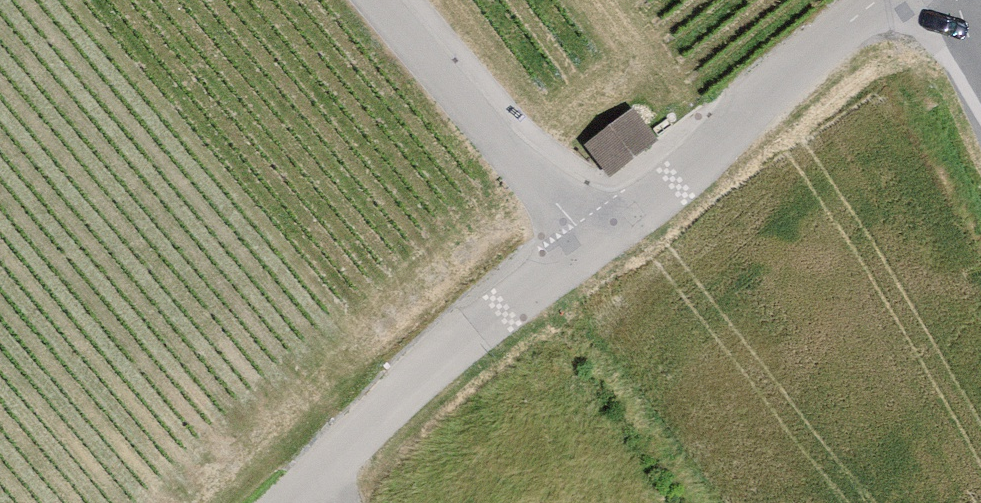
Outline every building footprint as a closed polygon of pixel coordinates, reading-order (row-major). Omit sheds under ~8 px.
[(652,143),(628,110),(579,147),(604,180),(652,143)]
